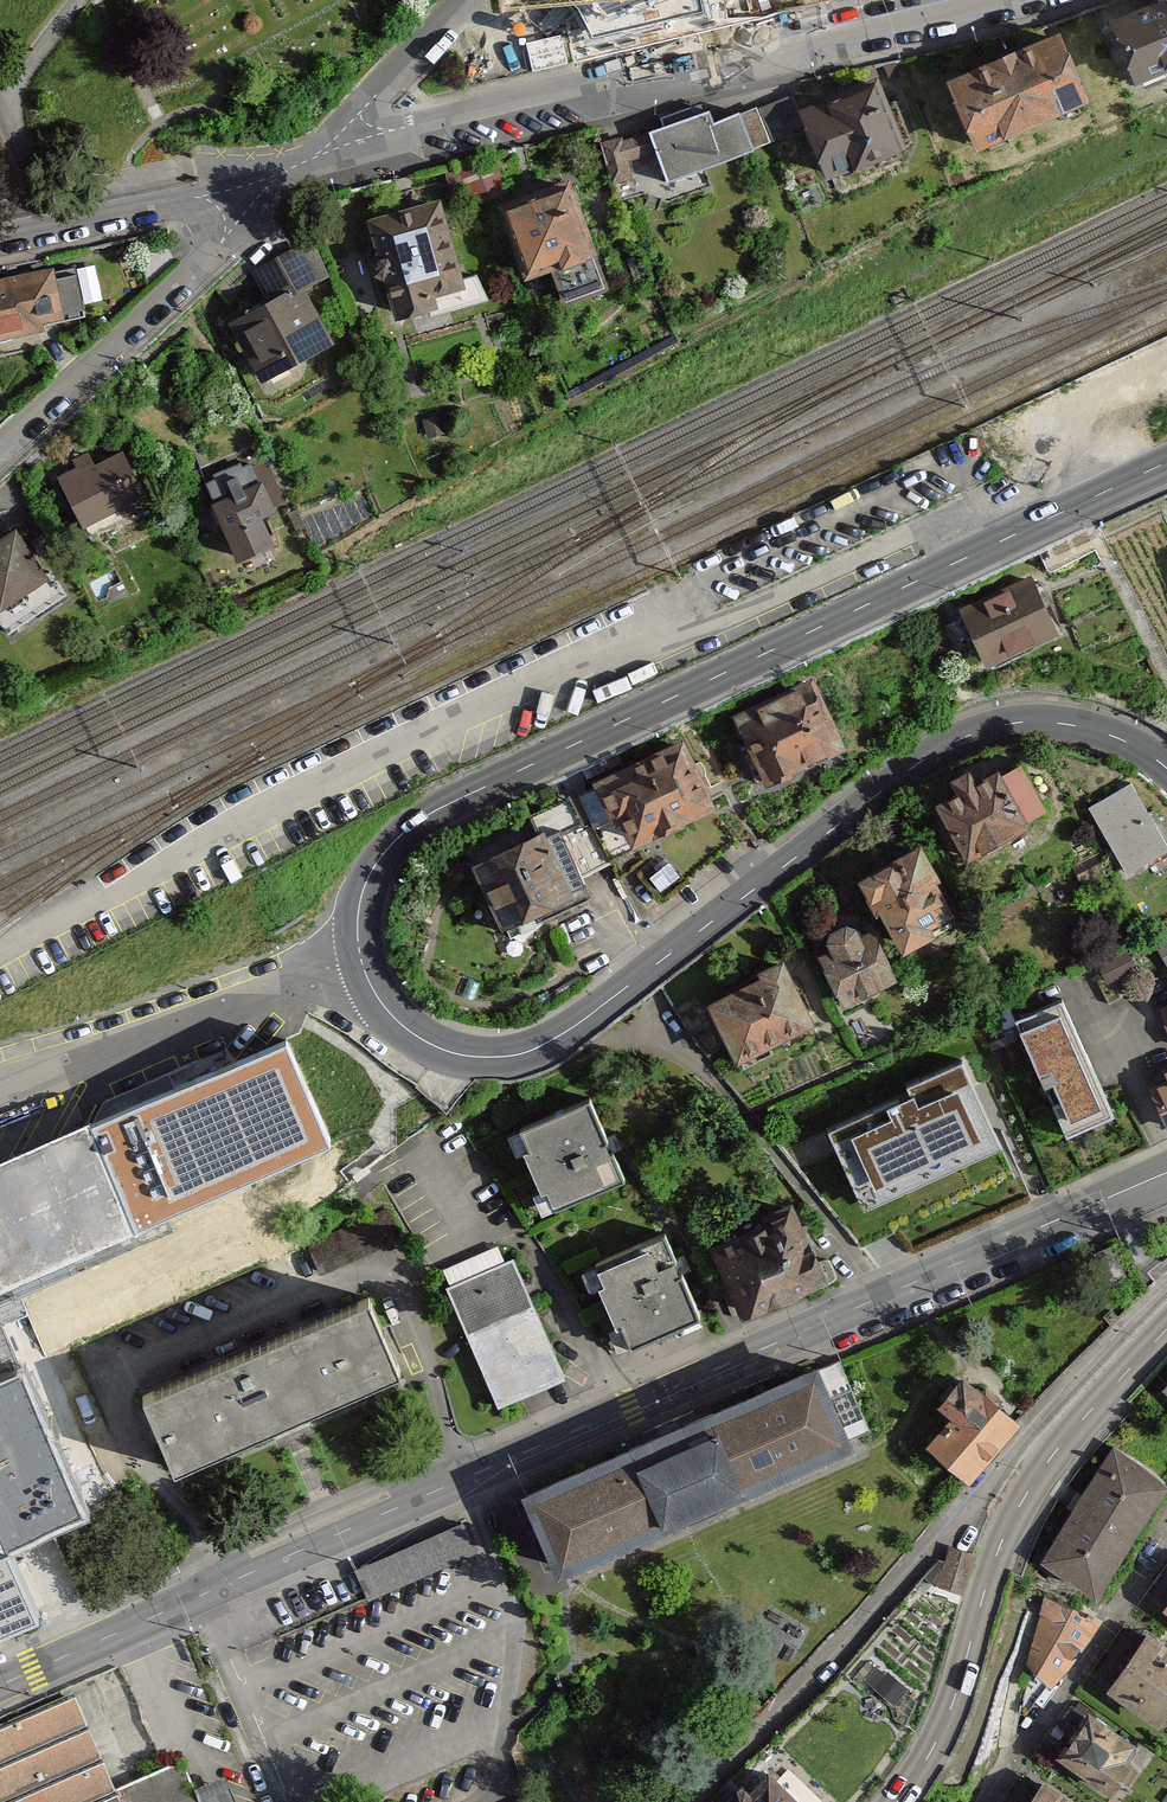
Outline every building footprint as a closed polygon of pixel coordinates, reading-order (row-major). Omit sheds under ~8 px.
[(644,16),(691,0),(639,0),(644,16)] [(1109,17),(1139,87),(1166,76),(1166,0),(1149,0),(1109,17)] [(946,74),(978,147),(1093,98),(1062,25),(946,74)] [(533,33),(534,61),(569,59),(568,31),(533,33)] [(877,72),(794,102),(805,134),(828,196),(911,166),(877,72)] [(706,106),(602,143),(623,201),(805,134),(794,102),(715,131),(706,106)] [(568,170),(488,207),(522,280),(602,243),(568,170)] [(436,194),(357,220),(391,323),(470,297),(436,194)] [(226,321),(260,381),(329,343),(301,293),(322,282),(300,243),(259,266),(275,294),(226,321)] [(0,278),(0,359),(35,353),(35,339),(86,327),(73,263),(0,278)] [(125,447),(65,475),(91,530),(151,502),(125,447)] [(214,497),(240,557),(275,541),(264,514),(275,509),(261,477),(214,497)] [(0,540),(0,620),(8,633),(67,593),(51,569),(42,575),(13,531),(0,540)] [(1036,570),(959,602),(983,658),(1060,626),(1036,570)] [(763,776),(846,741),(817,673),(734,708),(763,776)] [(588,779),(619,846),(719,800),(688,733),(588,779)] [(976,775),(969,762),(953,770),(961,785),(936,797),(964,852),(1051,808),(1022,751),(976,775)] [(1128,870),(1166,847),(1166,835),(1136,784),(1092,810),(1128,870)] [(590,889),(561,816),(472,851),(501,923),(590,889)] [(898,947),(944,922),(937,909),(954,900),(920,837),(857,870),(898,947)] [(868,910),(827,925),(834,944),(822,948),(840,998),(893,979),(868,910)] [(1144,943),(1158,967),(1166,963),(1166,930),(1144,943)] [(735,1056),(816,1016),(785,954),(704,993),(735,1056)] [(1017,1012),(1042,1079),(1056,1074),(1067,1106),(1059,1109),(1067,1129),(1116,1111),(1072,992),(1017,1012)] [(93,1125),(136,1223),(328,1142),(286,1046),(93,1125)] [(1150,1091),(1166,1131),(1166,1070),(1161,1072),(1166,1084),(1150,1091)] [(507,1130),(548,1215),(621,1179),(579,1095),(507,1130)] [(891,1139),(905,1176),(921,1170),(933,1202),(1020,1168),(993,1099),(891,1139)] [(136,1223),(93,1125),(0,1166),(0,1283),(136,1223)] [(742,1319),(823,1283),(789,1205),(707,1241),(742,1319)] [(698,1317),(663,1239),(594,1270),(628,1348),(698,1317)] [(495,1412),(564,1382),(512,1264),(503,1268),(495,1249),(444,1271),(452,1289),(443,1292),(495,1412)] [(402,1371),(369,1294),(142,1391),(176,1468),(402,1371)] [(971,1482),(1022,1423),(961,1371),(932,1404),(950,1419),(928,1445),(971,1482)] [(526,1490),(557,1565),(845,1447),(814,1373),(526,1490)] [(1040,1556),(1094,1593),(1166,1487),(1166,1486),(1113,1449),(1040,1556)] [(359,1559),(370,1590),(468,1554),(457,1524),(359,1559)] [(38,1612),(0,1527),(0,1629),(38,1612)] [(956,1540),(936,1576),(960,1589),(980,1553),(956,1540)] [(1094,1625),(1043,1593),(1027,1671),(1045,1685),(1094,1625)] [(1106,1688),(1158,1726),(1166,1713),(1166,1648),(1146,1633),(1106,1688)] [(182,1770),(117,1800),(74,1702),(0,1734),(0,1801),(197,1801),(182,1770)] [(1083,1712),(1050,1761),(1105,1797),(1138,1749),(1083,1712)] [(768,1772),(736,1801),(796,1801),(768,1772)] [(1027,1801),(1070,1801),(1042,1781),(1027,1801)]
